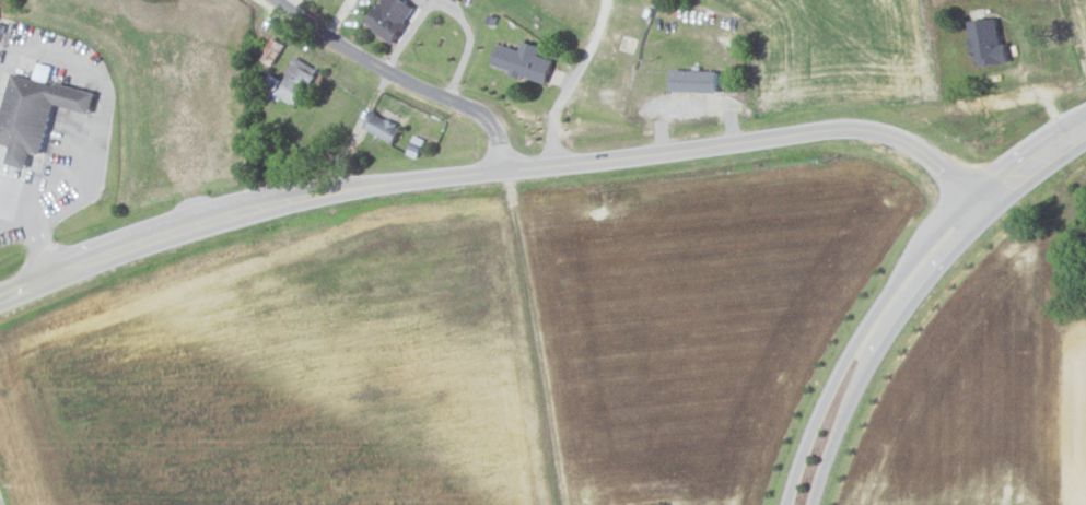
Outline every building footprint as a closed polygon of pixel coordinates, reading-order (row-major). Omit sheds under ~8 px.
[(402,44),(420,4),(411,0),(385,0),(372,28),(402,44)] [(973,67),(1007,62),(1004,44),(999,44),(995,18),(967,22),(973,67)] [(553,82),(559,61),(549,58),(552,48),(528,43),(526,49),(504,44),(499,69),(553,82)] [(271,95),(301,110),(322,70),(299,58),(285,82),(280,79),(271,95)] [(16,73),(0,143),(17,148),(13,164),(32,168),(35,153),(47,155),(59,105),(95,115),(101,93),(50,81),(54,67),(39,63),(35,78),(16,73)] [(715,93),(716,71),(669,70),(669,91),(715,93)] [(401,144),(409,127),(377,111),(369,129),(401,144)]
